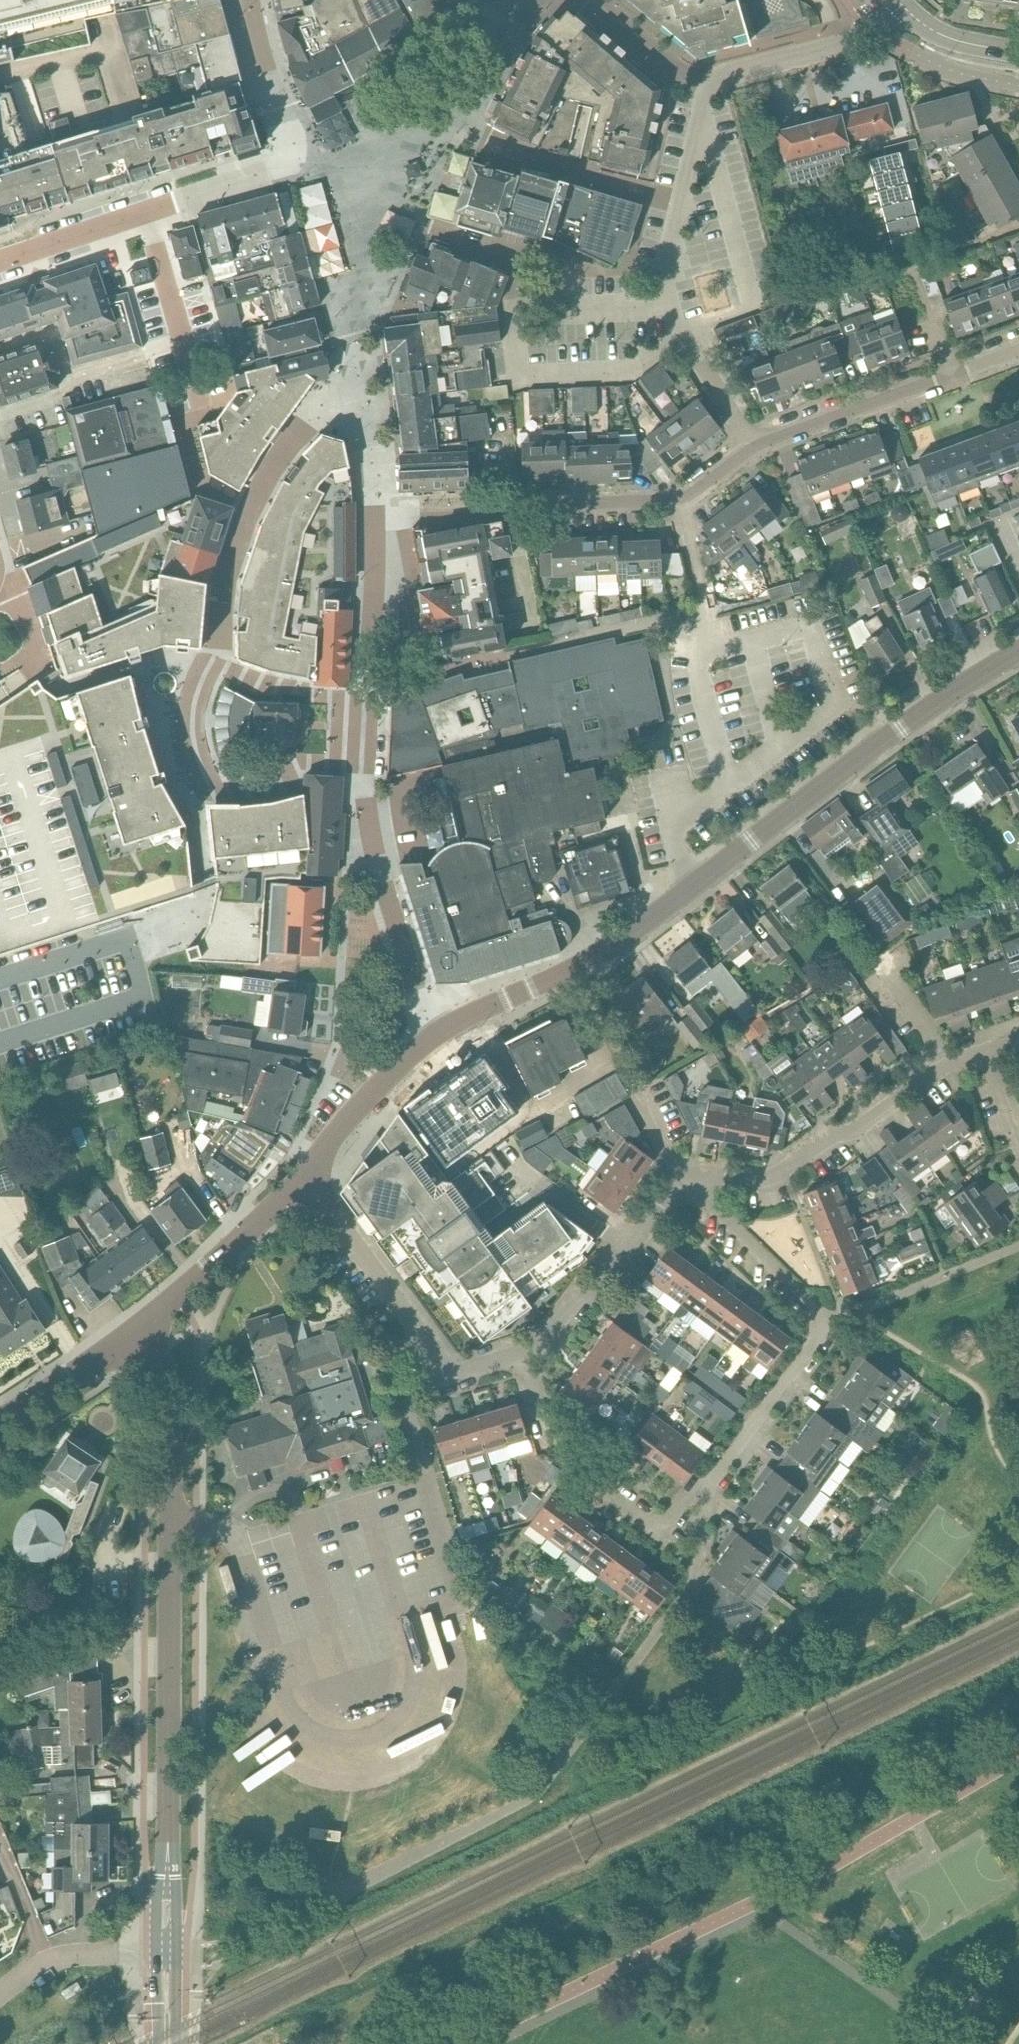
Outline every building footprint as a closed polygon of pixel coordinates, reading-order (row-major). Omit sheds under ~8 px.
[(85,19),(115,13),(116,13),(116,12),(113,0),(0,0),(0,64),(26,59),(91,45),(85,19)] [(147,6),(175,0),(113,0),(116,12),(147,6)] [(221,0),(175,0),(147,6),(159,53),(230,34),(221,0)] [(276,12),(311,5),(310,0),(274,0),(276,12)] [(377,67),(340,0),(330,0),(313,5),(355,80),(377,67)] [(399,55),(368,0),(340,0),(377,67),(399,55)] [(399,55),(420,43),(414,32),(396,0),(368,0),(399,55)] [(420,29),(435,21),(456,9),(453,3),(459,0),(404,0),(420,29)] [(668,30),(688,47),(698,55),(705,53),(750,40),(747,33),(746,29),(739,5),(738,0),(633,0),(668,30)] [(984,1),(983,7),(996,9),(997,3),(1018,6),(1018,0),(978,0),(984,1)] [(355,80),(313,5),(311,5),(313,13),(303,16),(313,55),(325,76),(324,76),(334,93),(356,82),(355,80)] [(116,13),(115,13),(131,62),(137,84),(182,71),(184,78),(178,80),(183,99),(184,99),(194,96),(240,81),(240,82),(242,81),(242,80),(230,34),(159,53),(147,6),(116,12),(116,13)] [(625,54),(603,35),(600,38),(585,26),(589,23),(577,13),(574,16),(567,11),(559,20),(554,16),(537,36),(525,60),(521,58),(508,85),(513,87),(505,103),(500,101),(494,115),(498,117),(494,125),(538,147),(562,97),(569,100),(569,98),(600,105),(590,147),(605,150),(601,164),(640,173),(642,164),(647,165),(650,150),(645,149),(650,131),(654,132),(661,104),(656,103),(659,89),(622,57),(625,54)] [(289,67),(299,62),(313,55),(303,16),(278,23),(286,54),(287,54),(289,67)] [(325,76),(313,55),(299,62),(289,67),(308,106),(334,93),(324,76),(325,76)] [(55,142),(53,143),(71,200),(92,194),(92,195),(93,194),(93,193),(132,182),(133,182),(133,181),(154,175),(154,176),(155,175),(155,174),(171,169),(171,170),(173,170),(172,169),(214,156),(214,157),(215,157),(215,156),(233,150),(235,155),(236,155),(235,154),(260,146),(261,147),(262,146),(254,120),(252,120),(248,106),(248,105),(247,105),(240,82),(240,81),(194,96),(195,99),(73,137),(55,142)] [(11,224),(10,223),(9,220),(28,214),(28,215),(29,214),(29,213),(48,207),(49,208),(50,208),(49,207),(69,201),(70,202),(70,201),(71,201),(71,200),(53,143),(52,143),(51,144),(32,150),(12,85),(10,86),(8,86),(7,85),(6,85),(7,89),(0,90),(0,228),(11,224)] [(913,107),(918,126),(931,174),(941,171),(946,179),(959,172),(951,157),(988,136),(982,126),(978,127),(969,92),(913,107)] [(791,183),(811,178),(830,173),(829,170),(844,166),(841,155),(851,153),(850,150),(854,149),(852,140),(894,130),(887,104),(778,132),(791,183)] [(959,172),(990,226),(995,222),(999,229),(1018,217),(1018,185),(990,134),(988,136),(951,157),(959,172)] [(559,147),(557,153),(567,156),(569,149),(559,147)] [(924,247),(899,152),(869,160),(894,255),(924,247)] [(471,163),(457,211),(461,212),(458,225),(492,235),(496,222),(504,225),(504,223),(528,230),(543,235),(543,236),(553,239),(612,266),(616,261),(620,256),(623,250),(628,252),(629,249),(635,226),(638,219),(641,212),(643,205),(559,180),(559,182),(522,171),(520,178),(518,177),(475,164),(471,163)] [(258,243),(270,240),(270,241),(301,233),(300,231),(288,235),(277,193),(242,203),(254,245),(258,243)] [(242,203),(220,209),(234,259),(261,252),(258,243),(254,245),(242,203)] [(211,266),(234,259),(220,209),(197,215),(211,266)] [(177,230),(169,232),(171,240),(176,259),(178,258),(184,280),(203,275),(198,255),(198,253),(201,252),(194,225),(177,230)] [(945,241),(948,249),(971,241),(968,233),(965,225),(942,233),(945,241)] [(307,256),(301,233),(270,241),(270,240),(258,243),(261,252),(234,259),(228,261),(232,277),(249,272),(249,273),(307,256)] [(1002,240),(992,244),(996,255),(1006,251),(1002,240)] [(417,255),(403,293),(419,299),(432,303),(435,295),(456,303),(453,311),(497,306),(499,300),(499,299),(508,275),(489,268),(472,261),(455,255),(438,249),(434,247),(430,260),(420,256),(417,255)] [(984,247),(972,251),(975,259),(987,255),(984,247)] [(963,264),(975,259),(972,251),(960,255),(963,264)] [(308,256),(307,256),(249,273),(249,272),(232,277),(238,300),(262,294),(314,280),(308,256)] [(58,319),(65,338),(73,366),(143,347),(128,291),(107,298),(96,265),(83,269),(82,266),(70,270),(71,273),(51,280),(50,275),(27,282),(29,287),(22,290),(21,287),(13,289),(14,292),(2,296),(1,293),(0,294),(0,339),(58,319)] [(132,278),(134,284),(152,279),(149,267),(130,272),(132,278)] [(1005,279),(1018,314),(1018,268),(1013,270),(1015,275),(1005,279)] [(928,298),(940,293),(932,269),(919,274),(928,298)] [(1002,270),(981,277),(997,322),(1018,314),(1005,279),(1002,270)] [(997,322),(985,286),(981,277),(961,284),(964,293),(978,329),(997,322)] [(883,278),(869,284),(872,291),(886,286),(883,278)] [(320,304),(314,280),(262,294),(269,321),(291,315),(290,312),(320,304)] [(964,293),(943,301),(956,337),(978,329),(964,293)] [(217,307),(223,334),(243,329),(236,302),(217,307)] [(775,307),(778,315),(790,311),(788,303),(775,307)] [(387,329),(385,329),(388,353),(392,352),(423,347),(425,355),(440,354),(454,352),(460,352),(459,347),(481,344),(484,344),(501,341),(501,340),(497,341),(495,321),(498,321),(497,306),(453,311),(418,314),(392,318),(387,325),(387,329)] [(775,307),(760,313),(767,333),(782,327),(778,315),(775,307)] [(861,314),(839,322),(852,356),(863,352),(869,369),(889,361),(890,361),(877,325),(873,316),(871,311),(861,314)] [(730,324),(734,336),(758,327),(754,315),(730,324)] [(910,354),(903,335),(897,318),(877,325),(890,361),(910,354)] [(282,328),(265,332),(274,365),(319,353),(316,344),(320,343),(320,341),(322,338),(320,332),(317,330),(314,319),(295,324),(294,320),(281,324),(282,328)] [(852,356),(839,322),(825,328),(820,326),(814,329),(811,333),(807,334),(826,384),(834,381),(832,376),(844,371),(839,360),(852,356)] [(243,329),(223,334),(231,366),(233,375),(246,372),(258,369),(256,360),(251,361),(247,345),(243,329)] [(787,342),(791,351),(804,386),(814,383),(816,388),(826,384),(807,334),(787,342)] [(0,355),(0,396),(3,404),(59,385),(55,372),(59,370),(53,352),(49,354),(44,340),(0,355)] [(395,373),(448,367),(480,361),(486,360),(484,344),(459,347),(460,352),(454,352),(440,354),(425,355),(423,347),(392,352),(393,359),(389,362),(390,368),(394,370),(395,373)] [(804,386),(791,351),(770,359),(785,399),(794,396),(792,390),(804,386)] [(240,491),(261,454),(315,380),(328,376),(322,353),(319,353),(274,365),(246,372),(233,375),(237,392),(217,420),(198,425),(210,474),(240,491)] [(775,403),(785,399),(770,359),(749,367),(762,401),(773,397),(775,403)] [(396,384),(392,388),(394,399),(438,394),(489,387),(486,360),(480,361),(448,367),(395,373),(396,384)] [(660,363),(649,371),(665,391),(675,383),(660,363)] [(649,371),(639,378),(655,399),(665,391),(649,371)] [(65,410),(77,457),(81,471),(131,458),(177,445),(161,384),(65,410)] [(584,387),(585,413),(598,413),(597,386),(584,387)] [(571,388),(572,408),(572,414),(585,413),(584,387),(571,388)] [(542,389),(543,415),(555,414),(554,388),(542,389)] [(529,390),(530,409),(530,415),(543,415),(542,389),(529,390)] [(438,394),(394,399),(395,410),(400,411),(401,423),(455,417),(455,409),(454,404),(440,406),(438,394)] [(698,399),(681,412),(703,441),(721,428),(698,399)] [(672,418),(663,425),(685,455),(703,441),(681,412),(672,401),(664,407),(672,418)] [(458,408),(455,409),(455,417),(477,414),(476,406),(458,408)] [(497,428),(509,422),(502,408),(490,414),(497,428)] [(402,434),(399,437),(400,447),(467,442),(488,439),(491,439),(487,413),(485,413),(477,414),(455,417),(401,423),(402,434)] [(1005,426),(1018,463),(1018,421),(1005,426)] [(663,425),(639,444),(650,474),(664,463),(668,468),(685,455),(663,425)] [(984,434),(999,474),(1018,466),(1018,463),(1005,426),(984,434)] [(865,430),(856,433),(871,473),(891,466),(889,462),(904,456),(895,432),(881,438),(878,431),(867,435),(865,430)] [(543,432),(544,442),(546,479),(557,478),(557,484),(567,484),(565,431),(543,432)] [(565,433),(565,431),(567,484),(589,483),(588,446),(587,432),(565,433)] [(523,480),(546,479),(544,442),(530,442),(529,436),(527,432),(519,433),(517,437),(518,443),(522,443),(523,480)] [(608,432),(608,436),(610,482),(632,481),(632,475),(650,474),(639,444),(619,445),(619,432),(608,432)] [(848,442),(838,446),(850,481),(871,473),(856,433),(846,436),(848,442)] [(238,615),(238,659),(269,670),(315,679),(315,684),(348,686),(352,610),(349,610),(350,589),(345,589),(346,580),(353,581),(353,502),(351,468),(345,441),(323,434),(304,454),(285,480),(262,524),(242,582),(238,615)] [(978,482),(999,474),(984,434),(963,442),(977,482),(978,482)] [(599,446),(588,446),(589,483),(610,482),(608,436),(598,436),(599,446)] [(11,478),(30,472),(37,470),(29,441),(3,448),(11,478)] [(467,442),(400,447),(399,447),(400,455),(400,465),(398,465),(400,492),(480,487),(478,452),(468,453),(467,442)] [(978,482),(977,482),(963,442),(941,450),(958,494),(980,486),(978,482)] [(162,506),(190,495),(177,445),(131,458),(81,471),(85,484),(98,535),(162,507),(162,506)] [(824,445),(815,448),(830,488),(850,481),(838,446),(826,450),(824,445)] [(801,473),(788,478),(806,526),(821,521),(812,494),(830,488),(815,448),(806,451),(808,457),(796,461),(801,473)] [(958,494),(941,450),(918,459),(919,463),(908,467),(909,470),(916,489),(928,485),(934,503),(958,494)] [(81,471),(77,457),(46,465),(50,480),(81,471)] [(905,458),(894,463),(899,474),(909,470),(908,467),(905,458)] [(85,484),(81,471),(50,480),(54,493),(18,503),(26,533),(68,521),(61,496),(65,495),(69,489),(85,484)] [(790,515),(782,504),(770,488),(760,495),(750,483),(742,489),(746,494),(737,501),(759,531),(776,519),(779,523),(790,515)] [(863,497),(866,505),(880,500),(877,492),(863,497)] [(56,667),(63,678),(165,645),(202,648),(207,583),(231,509),(197,497),(164,511),(162,507),(98,535),(24,567),(32,585),(30,586),(56,667)] [(856,498),(842,503),(845,510),(858,506),(856,498)] [(1009,502),(1012,510),(1018,507),(1018,498),(1009,502)] [(724,503),(715,509),(751,556),(757,564),(761,561),(758,557),(761,554),(758,550),(749,538),(759,531),(737,501),(727,508),(724,503)] [(1002,513),(1000,507),(988,511),(991,519),(1003,515),(1002,513)] [(711,520),(702,527),(710,538),(702,543),(708,569),(734,549),(743,561),(744,560),(751,569),(757,564),(751,556),(715,509),(708,515),(711,520)] [(970,528),(981,524),(981,523),(979,516),(967,521),(970,528)] [(441,634),(441,637),(443,646),(435,647),(438,669),(440,668),(440,666),(466,657),(465,654),(477,652),(506,647),(505,643),(490,558),(513,554),(510,535),(509,536),(506,536),(502,520),(483,524),(454,529),(442,532),(442,528),(418,528),(414,528),(414,527),(412,527),(421,572),(429,571),(431,580),(431,583),(436,582),(437,588),(419,591),(423,608),(424,613),(422,614),(423,617),(420,619),(421,627),(425,628),(425,631),(444,627),(446,633),(441,634)] [(848,520),(819,531),(823,543),(853,532),(848,520)] [(627,535),(616,536),(618,573),(619,595),(628,594),(628,578),(641,578),(639,541),(639,535),(627,535)] [(616,536),(595,537),(596,574),(618,573),(616,536)] [(596,574),(595,537),(574,538),(575,575),(596,574)] [(542,576),(575,575),(574,538),(552,539),(552,552),(541,553),(542,576)] [(641,586),(653,585),(653,592),(663,592),(662,577),(685,576),(679,553),(661,554),(660,540),(639,541),(641,578),(641,586)] [(979,576),(973,579),(990,614),(1013,602),(997,568),(995,569),(994,566),(1002,562),(993,543),(969,555),(979,576)] [(947,545),(932,552),(937,564),(952,557),(947,545)] [(886,566),(874,571),(881,589),(894,583),(886,566)] [(804,577),(801,582),(804,592),(804,594),(820,589),(815,574),(804,577)] [(869,574),(856,582),(872,606),(885,598),(869,574)] [(790,583),(767,589),(771,601),(794,595),(790,583)] [(944,636),(936,617),(924,592),(904,602),(909,613),(903,616),(911,632),(915,630),(922,645),(944,636)] [(644,616),(642,607),(619,612),(621,621),(644,616)] [(621,621),(619,612),(605,615),(607,624),(621,621)] [(904,657),(893,640),(887,630),(885,631),(876,616),(864,624),(862,621),(849,629),(856,649),(864,644),(881,671),(904,657)] [(564,621),(567,633),(577,630),(574,618),(564,621)] [(579,631),(593,627),(591,619),(577,622),(579,631)] [(391,705),(391,712),(390,736),(389,736),(389,743),(390,743),(389,760),(388,760),(388,778),(433,767),(443,765),(449,764),(445,748),(489,738),(494,737),(495,737),(496,737),(496,736),(497,736),(498,736),(498,735),(499,735),(499,734),(499,733),(500,732),(500,731),(500,730),(499,730),(499,729),(523,723),(524,730),(562,722),(567,742),(571,763),(592,758),(613,753),(632,749),(627,728),(638,726),(653,722),(663,720),(645,638),(616,644),(614,637),(509,661),(509,659),(508,660),(509,667),(464,679),(462,673),(436,682),(425,687),(418,689),(419,692),(411,695),(410,690),(402,693),(392,697),(392,705),(391,705)] [(128,914),(194,894),(186,824),(163,782),(160,773),(142,717),(132,674),(57,698),(44,688),(39,680),(30,685),(30,686),(0,706),(0,956),(128,914)] [(256,703),(235,692),(230,703),(228,715),(227,727),(229,738),(233,750),(253,742),(258,742),(258,743),(257,743),(257,746),(261,750),(270,750),(274,747),(274,744),(294,745),(295,722),(297,722),(297,719),(298,719),(301,716),(301,709),(299,706),(298,706),(298,704),(256,702),(256,703)] [(431,862),(429,865),(430,866),(431,865),(434,875),(457,949),(513,931),(509,920),(536,911),(533,900),(536,899),(529,879),(533,877),(534,878),(535,879),(535,880),(536,880),(537,881),(538,881),(539,882),(540,882),(541,882),(542,882),(543,882),(545,882),(546,882),(547,882),(548,881),(549,881),(550,881),(551,880),(551,879),(552,879),(553,878),(554,877),(554,876),(555,875),(555,874),(555,873),(556,872),(556,871),(556,870),(556,869),(556,868),(555,867),(550,845),(556,844),(552,831),(598,820),(602,819),(606,819),(601,799),(592,758),(571,763),(567,742),(560,744),(559,739),(498,753),(495,740),(489,741),(489,738),(445,748),(449,764),(443,765),(445,775),(445,778),(450,777),(455,797),(450,798),(450,799),(452,799),(460,833),(462,841),(458,842),(455,843),(451,844),(450,845),(449,845),(448,846),(444,848),(441,850),(438,853),(435,855),(433,858),(431,862)] [(937,772),(948,788),(951,794),(973,779),(989,802),(1007,790),(991,766),(995,764),(985,750),(982,753),(977,744),(937,772)] [(861,822),(869,834),(878,848),(873,851),(893,883),(910,870),(890,842),(909,829),(891,803),(911,788),(895,765),(866,786),(881,808),(861,822)] [(340,813),(342,777),(305,774),(304,793),(272,801),(240,805),(208,805),(209,813),(216,887),(208,922),(198,944),(186,947),(190,959),(260,963),(265,878),(281,876),(300,878),(300,872),(336,874),(337,857),(341,857),(344,813),(340,813)] [(1009,793),(1018,812),(1018,788),(1009,793)] [(821,812),(802,826),(819,849),(827,859),(853,840),(856,844),(869,834),(861,822),(858,819),(855,821),(838,799),(821,812)] [(603,837),(582,844),(559,851),(578,909),(636,891),(617,833),(603,837)] [(422,862),(399,863),(403,873),(404,873),(405,876),(434,969),(438,983),(448,983),(463,982),(469,982),(469,981),(468,981),(467,980),(561,950),(562,950),(563,949),(564,949),(566,948),(567,947),(568,946),(568,945),(569,944),(570,943),(571,941),(571,940),(572,939),(572,937),(572,936),(572,935),(572,934),(572,932),(571,931),(571,930),(571,929),(570,928),(570,927),(569,925),(568,924),(567,923),(566,922),(565,922),(564,921),(562,920),(561,920),(560,919),(558,919),(557,919),(556,919),(554,919),(553,919),(552,919),(551,920),(550,916),(549,912),(547,908),(536,911),(509,920),(513,931),(457,949),(434,875),(427,877),(422,862)] [(762,887),(774,903),(780,910),(781,909),(790,921),(814,902),(804,889),(805,888),(788,867),(762,887)] [(850,905),(880,946),(914,921),(884,880),(850,905)] [(269,952),(320,955),(325,887),(273,884),(269,952)] [(1001,899),(1005,910),(1018,905),(1018,892),(1001,899)] [(720,945),(725,951),(733,961),(758,942),(749,930),(750,930),(734,909),(708,929),(720,945)] [(760,919),(770,932),(772,935),(785,951),(785,952),(796,944),(771,911),(760,919)] [(980,913),(969,917),(972,928),(984,923),(980,913)] [(960,933),(972,928),(969,917),(956,922),(960,933)] [(939,928),(928,932),(932,943),(943,939),(939,928)] [(920,948),(932,943),(928,932),(916,937),(920,948)] [(785,951),(772,935),(761,944),(773,960),(785,951)] [(712,969),(691,942),(666,962),(685,986),(693,995),(713,980),(729,1002),(744,990),(721,962),(712,969)] [(1006,960),(1018,993),(1018,956),(1006,960)] [(1006,960),(986,967),(1002,1013),(1009,1011),(1005,998),(1018,993),(1006,960)] [(986,967),(966,974),(977,1008),(990,1003),(994,1016),(1002,1013),(986,967)] [(165,971),(163,1011),(185,1011),(185,1003),(204,1003),(206,972),(165,971)] [(977,1008),(966,974),(945,981),(961,1027),(969,1025),(964,1012),(977,1008)] [(295,993),(297,981),(276,978),(276,980),(243,976),(241,990),(269,994),(270,990),(274,991),(268,1030),(303,1035),(306,1033),(308,1022),(305,1019),(302,1019),(305,994),(295,993)] [(643,979),(619,997),(640,1024),(647,1034),(660,1024),(671,1015),(643,979)] [(924,989),(936,1022),(949,1017),(954,1030),(961,1027),(945,981),(924,989)] [(814,993),(806,998),(810,1004),(818,999),(814,993)] [(713,1023),(695,1000),(684,1008),(702,1031),(713,1023)] [(784,1012),(799,1033),(808,1027),(797,1011),(800,1009),(797,1004),(784,1012)] [(895,1036),(896,1035),(886,1020),(875,1028),(864,1012),(847,1025),(868,1054),(877,1048),(887,1062),(896,1056),(884,1040),(893,1033),(895,1036)] [(677,1025),(695,1047),(705,1039),(688,1017),(677,1025)] [(557,1072),(586,1058),(566,1018),(553,1025),(550,1019),(506,1042),(533,1096),(562,1081),(557,1072)] [(742,1029),(750,1041),(760,1034),(752,1023),(742,1029)] [(254,1048),(251,1048),(253,1031),(221,1025),(221,1027),(208,1024),(206,1040),(180,1036),(179,1036),(237,1046),(253,1049),(254,1048)] [(847,1025),(828,1038),(859,1082),(869,1076),(858,1061),(868,1054),(847,1025)] [(245,1120),(257,1124),(276,1132),(278,1133),(301,1072),(283,1065),(286,1056),(289,1056),(290,1055),(253,1049),(237,1046),(179,1036),(177,1051),(182,1051),(178,1071),(187,1073),(184,1084),(181,1083),(188,1110),(206,1113),(210,1089),(227,1092),(227,1097),(232,1098),(233,1093),(245,1096),(244,1103),(251,1104),(245,1120)] [(859,1082),(828,1038),(811,1051),(832,1080),(841,1073),(852,1088),(859,1082)] [(767,1063),(797,1105),(806,1098),(817,1113),(825,1107),(794,1063),(785,1050),(767,1063)] [(713,1051),(703,1056),(709,1066),(719,1061),(713,1051)] [(823,1086),(832,1080),(811,1051),(794,1063),(825,1107),(834,1101),(823,1086)] [(750,1061),(757,1071),(766,1064),(759,1054),(750,1061)] [(429,1088),(404,1106),(447,1164),(518,1112),(501,1090),(507,1085),(485,1055),(433,1093),(429,1088)] [(63,1091),(89,1083),(82,1061),(56,1069),(63,1091)] [(773,1073),(766,1064),(757,1071),(760,1075),(764,1080),(773,1073)] [(109,1073),(113,1086),(120,1084),(116,1071),(109,1073)] [(628,1093),(616,1073),(594,1085),(574,1096),(586,1117),(628,1093)] [(678,1073),(665,1080),(676,1100),(680,1101),(684,1085),(678,1073)] [(691,1133),(725,1139),(732,1103),(733,1103),(735,1090),(710,1085),(701,1092),(697,1111),(680,1107),(691,1133)] [(755,1097),(753,1107),(746,1144),(767,1148),(772,1126),(782,1128),(785,1113),(782,1109),(775,1108),(776,1101),(755,1097)] [(915,1109),(946,1153),(973,1133),(950,1101),(940,1108),(943,1111),(934,1118),(923,1103),(915,1109)] [(732,1103),(725,1139),(746,1144),(753,1107),(733,1103),(732,1103)] [(611,1154),(640,1176),(653,1159),(632,1143),(640,1132),(625,1104),(605,1115),(613,1129),(624,1137),(611,1154)] [(917,1129),(908,1136),(929,1165),(946,1153),(915,1109),(907,1115),(917,1129)] [(383,1236),(391,1230),(450,1181),(418,1138),(399,1112),(380,1138),(386,1146),(365,1161),(365,1159),(345,1186),(346,1186),(383,1236)] [(547,1135),(540,1121),(516,1133),(523,1147),(547,1135)] [(589,1138),(599,1132),(594,1122),(583,1128),(589,1138)] [(272,1143),(276,1132),(257,1124),(255,1127),(252,1125),(250,1131),(229,1124),(223,1126),(217,1130),(211,1139),(225,1148),(224,1149),(253,1170),(255,1171),(273,1144),(272,1143)] [(902,1185),(929,1165),(908,1136),(899,1143),(888,1128),(879,1134),(888,1146),(878,1152),(902,1185)] [(139,1134),(147,1166),(169,1160),(161,1129),(139,1134)] [(559,1137),(564,1147),(575,1141),(570,1131),(559,1137)] [(211,1139),(200,1154),(205,1167),(239,1190),(253,1170),(224,1149),(225,1148),(211,1139)] [(534,1146),(522,1153),(526,1161),(543,1173),(552,1160),(534,1146)] [(450,1181),(391,1230),(409,1255),(414,1252),(424,1266),(420,1270),(439,1295),(447,1290),(484,1340),(489,1336),(508,1332),(504,1326),(532,1305),(529,1300),(544,1289),(540,1284),(582,1254),(594,1237),(548,1204),(548,1205),(544,1200),(511,1224),(502,1212),(506,1209),(488,1183),(506,1170),(494,1154),(469,1173),(466,1169),(450,1181)] [(598,1172),(627,1193),(640,1176),(611,1154),(598,1172)] [(875,1156),(863,1164),(878,1187),(893,1181),(875,1156)] [(25,1195),(23,1169),(0,1170),(0,1196),(25,1195)] [(955,1183),(964,1177),(958,1169),(949,1175),(955,1183)] [(627,1193),(598,1172),(584,1190),(613,1212),(627,1193)] [(151,1211),(175,1244),(207,1220),(173,1174),(169,1177),(170,1180),(161,1187),(169,1197),(151,1211)] [(847,1201),(846,1198),(839,1179),(804,1193),(813,1215),(847,1201)] [(939,1195),(958,1221),(1002,1189),(996,1181),(981,1192),(974,1182),(965,1189),(959,1181),(939,1195)] [(894,1194),(901,1202),(910,1196),(904,1187),(894,1194)] [(1002,1189),(958,1221),(971,1239),(1000,1218),(993,1208),(1008,1198),(1002,1189)] [(918,1205),(910,1196),(901,1202),(908,1212),(918,1205)] [(110,1202),(99,1210),(142,1268),(163,1252),(151,1236),(142,1224),(133,1231),(125,1221),(126,1221),(112,1201),(110,1202)] [(821,1235),(855,1221),(847,1201),(813,1215),(821,1235)] [(99,1210),(88,1218),(103,1237),(110,1247),(99,1255),(120,1284),(141,1269),(142,1268),(99,1210)] [(38,1225),(45,1243),(64,1236),(57,1217),(38,1225)] [(863,1240),(876,1234),(872,1225),(859,1230),(855,1221),(821,1235),(829,1254),(863,1241),(863,1240)] [(925,1239),(920,1228),(910,1232),(915,1243),(925,1239)] [(120,1286),(99,1257),(84,1269),(78,1260),(69,1237),(42,1248),(51,1272),(56,1270),(63,1290),(64,1289),(63,1286),(70,1280),(91,1309),(110,1295),(110,1294),(120,1286)] [(25,1238),(15,1245),(23,1258),(34,1252),(25,1238)] [(89,1245),(84,1238),(72,1243),(75,1251),(89,1245)] [(915,1243),(898,1250),(902,1260),(919,1253),(919,1255),(929,1251),(925,1239),(915,1243)] [(863,1241),(829,1254),(837,1274),(872,1260),(863,1241)] [(686,1261),(668,1247),(646,1277),(664,1291),(686,1261)] [(837,1274),(845,1294),(889,1277),(881,1256),(872,1260),(837,1274)] [(703,1274),(686,1261),(664,1291),(658,1299),(675,1312),(703,1274)] [(5,1355),(46,1329),(35,1312),(26,1299),(21,1302),(0,1268),(0,1347),(5,1355)] [(703,1274),(675,1312),(674,1313),(692,1326),(699,1316),(721,1287),(703,1274)] [(739,1300),(721,1287),(699,1316),(717,1330),(739,1300)] [(756,1313),(739,1300),(717,1330),(734,1343),(756,1313)] [(636,1329),(642,1321),(645,1316),(627,1303),(617,1315),(636,1329)] [(773,1325),(756,1313),(734,1343),(751,1355),(773,1325)] [(270,1403),(272,1407),(361,1380),(356,1365),(357,1365),(351,1344),(350,1345),(343,1323),(323,1329),(324,1334),(294,1343),(285,1314),(263,1320),(262,1316),(245,1321),(256,1356),(251,1357),(266,1405),(270,1403)] [(600,1339),(630,1361),(643,1343),(614,1321),(600,1339)] [(651,1327),(642,1321),(636,1329),(645,1336),(651,1327)] [(791,1339),(773,1325),(751,1355),(743,1365),(752,1372),(759,1361),(769,1368),(791,1339)] [(587,1356),(617,1378),(627,1386),(639,1368),(630,1361),(600,1339),(587,1356)] [(666,1361),(672,1352),(664,1345),(657,1354),(666,1361)] [(682,1359),(672,1352),(666,1361),(676,1368),(682,1359)] [(574,1374),(604,1396),(617,1378),(587,1356),(574,1374)] [(883,1372),(862,1356),(858,1357),(845,1374),(889,1407),(889,1406),(881,1400),(887,1392),(896,1398),(903,1388),(905,1389),(914,1378),(891,1361),(883,1372)] [(705,1382),(712,1372),(702,1365),(695,1374),(705,1382)] [(722,1379),(712,1372),(705,1382),(715,1389),(722,1379)] [(561,1392),(591,1414),(604,1396),(574,1374),(561,1392)] [(668,1374),(660,1384),(670,1391),(677,1381),(668,1374)] [(866,1435),(876,1442),(883,1433),(874,1426),(889,1407),(845,1374),(832,1391),(833,1395),(838,1400),(832,1409),(866,1435)] [(684,1388),(694,1396),(701,1387),(691,1379),(684,1388)] [(361,1380),(272,1407),(261,1411),(263,1417),(227,1429),(240,1473),(247,1471),(252,1485),(266,1480),(261,1467),(287,1459),(291,1470),(389,1440),(381,1415),(372,1418),(361,1380)] [(653,1394),(662,1401),(670,1391),(660,1384),(653,1394)] [(701,1387),(694,1396),(704,1403),(710,1394),(701,1387)] [(740,1407),(747,1398),(738,1391),(731,1400),(740,1407)] [(496,1410),(507,1445),(528,1439),(518,1403),(496,1410)] [(949,1404),(943,1412),(954,1421),(960,1413),(949,1404)] [(637,1406),(630,1415),(639,1422),(646,1413),(637,1406)] [(727,1406),(721,1415),(729,1421),(736,1412),(727,1406)] [(832,1409),(825,1418),(816,1412),(801,1431),(831,1454),(839,1459),(853,1440),(859,1445),(866,1435),(832,1409)] [(496,1410),(476,1416),(487,1452),(507,1445),(496,1410)] [(648,1457),(670,1427),(653,1414),(630,1443),(648,1457)] [(623,1425),(632,1431),(639,1422),(630,1415),(623,1425)] [(491,1465),(487,1452),(476,1416),(455,1422),(466,1458),(470,1473),(491,1467),(491,1465)] [(466,1458),(455,1422),(434,1429),(445,1464),(466,1458)] [(670,1427),(648,1457),(665,1470),(688,1440),(670,1427)] [(831,1454),(801,1431),(787,1451),(804,1464),(797,1473),(817,1488),(824,1478),(817,1472),(831,1454)] [(49,1488),(55,1486),(65,1492),(70,1485),(80,1492),(82,1489),(86,1483),(101,1461),(67,1438),(45,1471),(46,1472),(43,1477),(44,1483),(49,1488)] [(665,1470),(683,1483),(705,1453),(688,1440),(665,1470)] [(901,1462),(891,1476),(905,1486),(915,1473),(901,1462)] [(773,1469),(770,1467),(766,1468),(753,1486),(758,1490),(788,1511),(802,1493),(809,1498),(817,1488),(797,1473),(791,1482),(773,1469)] [(89,1484),(86,1483),(82,1489),(86,1491),(82,1502),(76,1503),(63,1537),(63,1535),(62,1532),(61,1530),(60,1527),(58,1525),(57,1523),(55,1521),(53,1519),(51,1517),(49,1516),(46,1515),(44,1514),(42,1513),(40,1513),(38,1513),(36,1513),(34,1514),(32,1515),(30,1517),(28,1519),(26,1521),(25,1524),(24,1526),(23,1528),(22,1531),(21,1534),(21,1536),(21,1539),(21,1542),(21,1544),(21,1546),(22,1548),(23,1550),(25,1551),(27,1553),(28,1554),(31,1554),(34,1555),(36,1555),(42,1556),(44,1555),(47,1555),(50,1554),(52,1553),(54,1552),(57,1550),(59,1549),(51,1570),(64,1566),(73,1542),(71,1539),(73,1534),(80,1532),(99,1483),(90,1480),(89,1484)] [(521,1504),(517,1490),(509,1493),(513,1507),(521,1504)] [(761,1536),(780,1550),(788,1540),(774,1530),(788,1511),(758,1490),(744,1509),(768,1526),(761,1536)] [(532,1492),(524,1502),(534,1508),(541,1499),(532,1492)] [(551,1495),(529,1524),(547,1538),(569,1508),(551,1495)] [(534,1508),(524,1502),(517,1511),(526,1518),(534,1508)] [(569,1508),(547,1538),(565,1550),(587,1521),(569,1508)] [(496,1517),(485,1521),(488,1532),(500,1528),(496,1517)] [(476,1535),(488,1532),(485,1521),(473,1524),(476,1535)] [(587,1521),(565,1550),(582,1563),(604,1534),(587,1521)] [(723,1553),(761,1581),(766,1584),(779,1567),(787,1572),(795,1561),(780,1550),(761,1536),(754,1545),(733,1529),(718,1549),(723,1553)] [(604,1534),(582,1563),(599,1576),(621,1547),(604,1534)] [(616,1589),(639,1559),(621,1547),(599,1576),(616,1589)] [(761,1610),(747,1599),(761,1581),(723,1553),(709,1573),(712,1575),(703,1587),(718,1599),(708,1612),(742,1637),(761,1610)] [(639,1559),(616,1589),(634,1602),(656,1572),(639,1559)] [(656,1572),(634,1602),(652,1615),(674,1586),(656,1572)] [(500,1601),(507,1592),(497,1585),(490,1594),(500,1601)] [(516,1599),(507,1592),(500,1601),(510,1608),(516,1599)] [(538,1622),(545,1613),(535,1606),(528,1615),(538,1622)] [(555,1620),(545,1613),(538,1622),(548,1629),(555,1620)] [(573,1648),(579,1639),(570,1631),(563,1640),(573,1648)] [(589,1646),(579,1639),(573,1648),(582,1655),(589,1646)] [(55,1689),(56,1709),(100,1709),(99,1672),(93,1672),(92,1659),(97,1659),(97,1658),(70,1659),(70,1661),(54,1661),(49,1649),(10,1662),(22,1700),(55,1689)] [(608,1674),(615,1665),(606,1658),(599,1667),(608,1674)] [(94,1770),(93,1741),(101,1741),(100,1709),(56,1709),(56,1712),(61,1712),(61,1730),(38,1730),(38,1728),(31,1729),(31,1727),(28,1727),(28,1730),(22,1731),(25,1748),(13,1751),(16,1766),(28,1764),(30,1771),(46,1768),(45,1767),(75,1766),(75,1770),(94,1770)] [(80,1810),(79,1809),(76,1776),(51,1778),(53,1796),(47,1797),(48,1812),(80,1810)] [(81,1823),(80,1810),(48,1812),(48,1838),(58,1838),(58,1854),(108,1853),(108,1823),(81,1823)] [(74,1925),(75,1889),(90,1889),(91,1879),(108,1879),(108,1853),(58,1854),(59,1908),(39,1916),(41,1921),(40,1921),(48,1939),(49,1939),(48,1936),(74,1925)] [(12,1894),(1,1898),(7,1913),(17,1909),(12,1894)] [(42,1901),(34,1904),(37,1912),(46,1909),(42,1901)]
